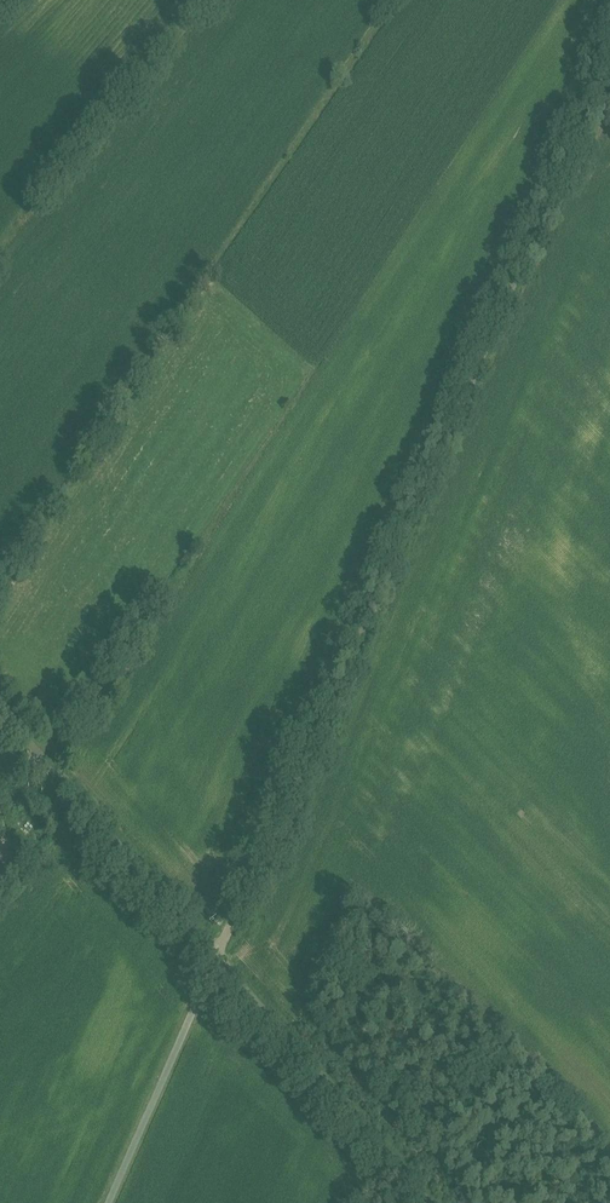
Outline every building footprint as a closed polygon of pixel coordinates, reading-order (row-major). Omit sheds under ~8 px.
[(0,847),(0,877),(15,858),(0,847)]
